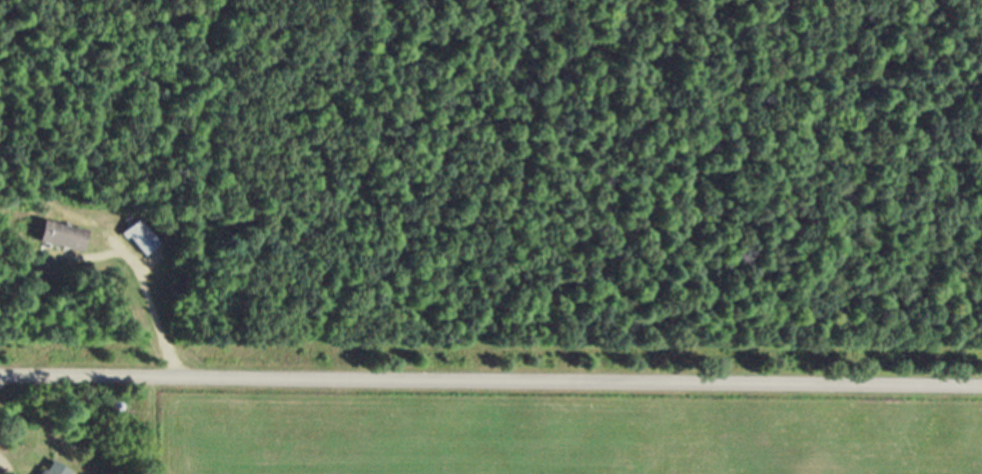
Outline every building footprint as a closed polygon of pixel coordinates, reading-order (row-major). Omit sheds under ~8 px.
[(123,240),(145,264),(160,250),(137,226),(123,240)] [(82,259),(86,236),(42,228),(38,250),(82,259)]
